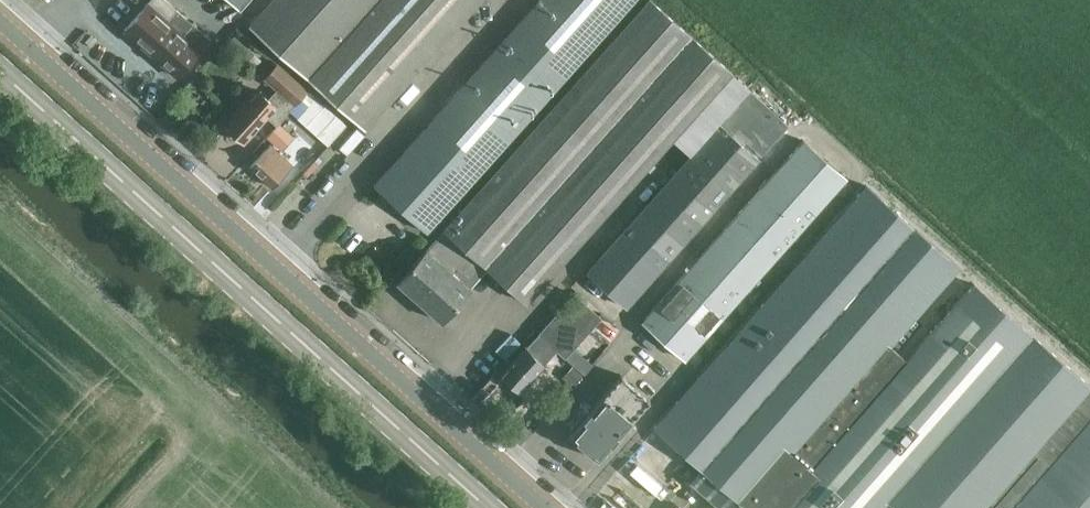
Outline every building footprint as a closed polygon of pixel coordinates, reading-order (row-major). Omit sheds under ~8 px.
[(142,44),(165,18),(158,12),(167,2),(165,0),(150,0),(124,29),(142,44)] [(479,0),(272,0),(250,25),(365,128),(479,0)] [(419,134),(373,184),(427,233),(472,182),(634,0),(539,0),(419,134)] [(444,228),(446,230),(486,265),(528,302),(730,72),(653,0),(649,0),(444,228)] [(165,18),(142,44),(159,59),(182,33),(190,23),(182,15),(173,25),(165,18)] [(182,33),(159,59),(176,75),(209,39),(200,31),(191,41),(182,33)] [(305,94),(277,69),(268,79),(279,89),(268,101),(259,92),(249,103),(246,100),(233,114),(236,117),(227,127),(242,141),(265,115),(277,125),(290,110),(305,94)] [(750,89),(720,123),(753,152),(755,149),(760,154),(787,125),(750,89)] [(305,94),(290,110),(328,146),(347,125),(325,105),(323,107),(314,99),(313,101),(305,94)] [(627,307),(759,158),(753,152),(720,123),(690,157),(588,272),(627,307)] [(685,359),(846,177),(804,139),(642,321),(685,359)] [(270,145),(250,166),(272,187),(293,165),(270,145)] [(891,346),(960,267),(864,187),(653,427),(749,507),(891,346)] [(426,248),(397,280),(441,320),(470,287),(468,286),(486,265),(446,230),(428,250),(426,248)] [(1033,334),(976,284),(908,361),(891,346),(749,507),(881,507),(1033,334)] [(539,359),(551,346),(564,357),(601,317),(575,294),(540,332),(539,332),(501,375),(519,391),(544,363),(539,359)] [(1089,419),(1089,384),(1033,334),(881,507),(1012,507),(1089,419)] [(597,459),(632,419),(649,400),(621,375),(603,394),(569,434),(597,459)] [(1012,507),(1089,507),(1089,419),(1012,507)] [(689,467),(684,473),(688,477),(694,471),(689,467)]
